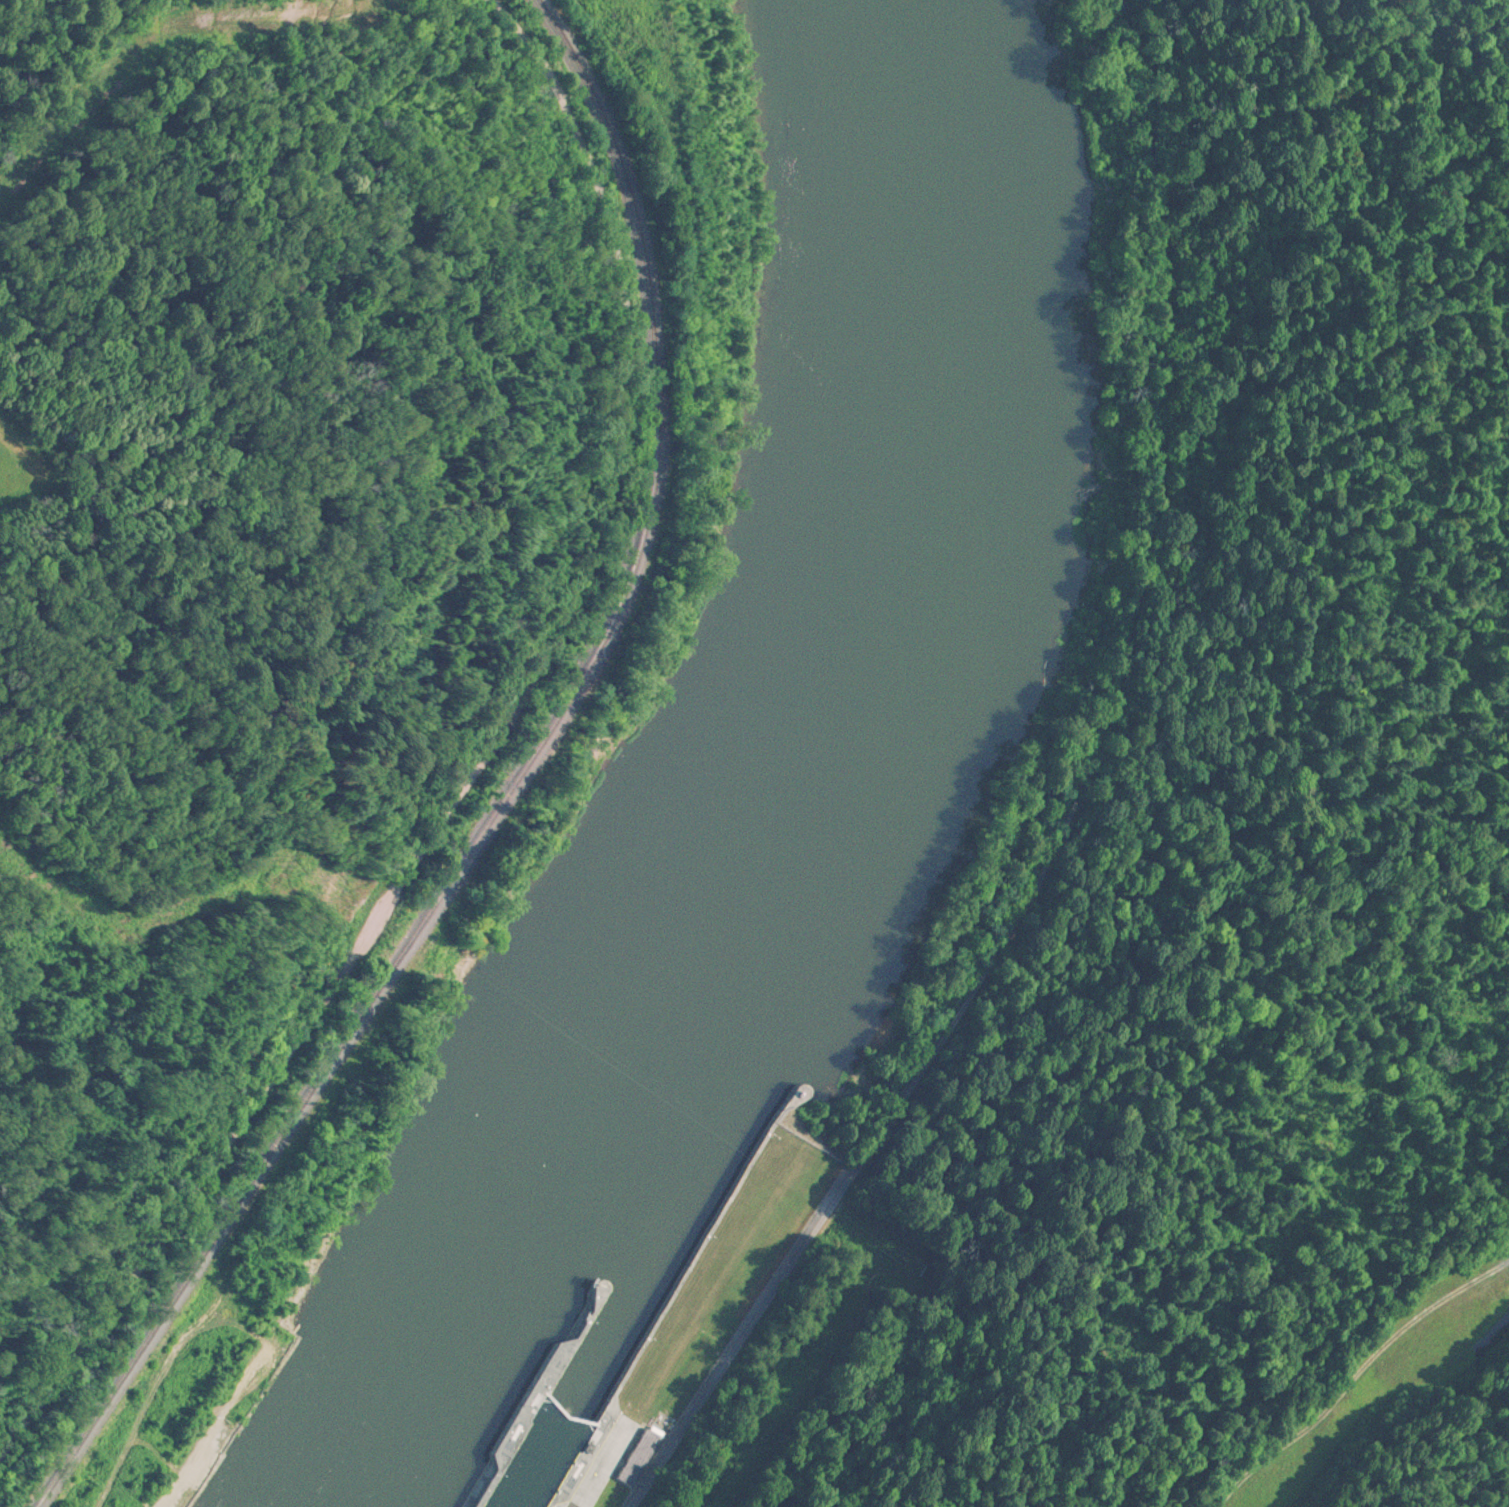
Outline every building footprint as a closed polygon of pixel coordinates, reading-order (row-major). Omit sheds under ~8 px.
[(627,1464),(639,1473),(663,1440),(651,1431),(627,1464)]
